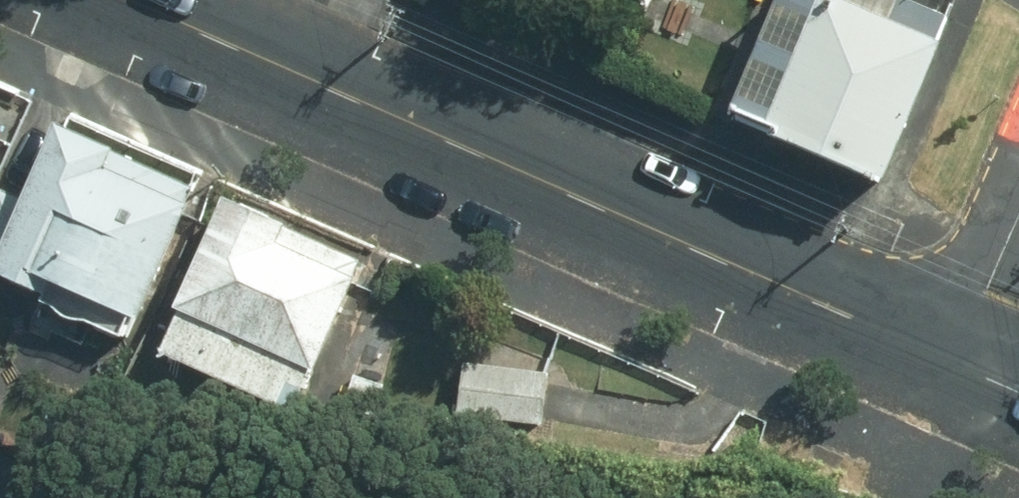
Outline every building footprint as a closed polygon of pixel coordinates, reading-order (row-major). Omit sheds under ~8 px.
[(886,188),(945,54),(936,50),(948,22),(897,0),(838,0),(833,11),(806,0),(784,0),(731,122),(886,188)] [(18,132),(0,124),(0,171),(18,132)] [(207,212),(214,193),(80,133),(46,209),(7,192),(0,208),(0,274),(66,303),(63,310),(135,344),(144,323),(155,328),(207,212)] [(239,204),(170,355),(293,411),(303,390),(319,398),(378,269),(239,204)] [(561,379),(475,367),(471,418),(554,429),(561,379)] [(395,387),(363,378),(353,412),(384,421),(395,387)]
